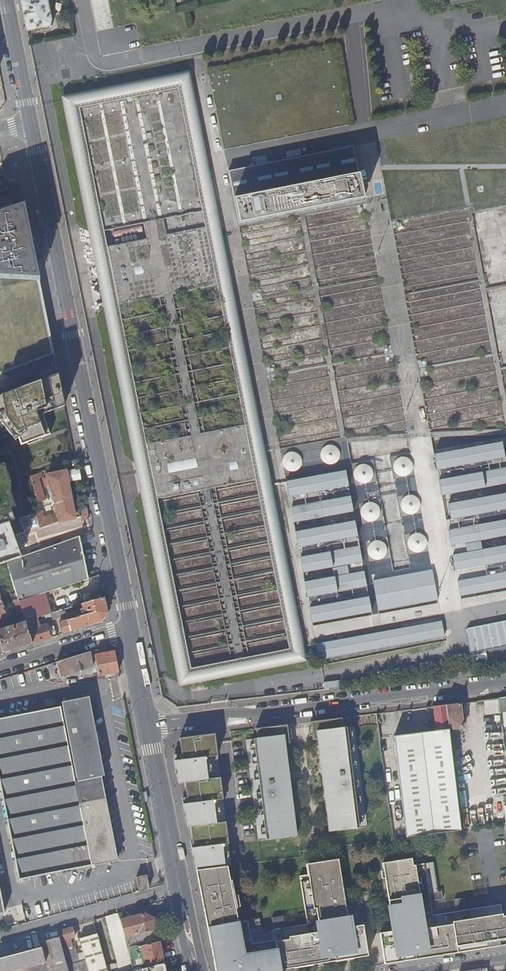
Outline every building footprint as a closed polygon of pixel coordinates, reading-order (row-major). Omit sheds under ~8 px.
[(26,30),(52,26),(47,0),(21,0),(20,0),(26,30)] [(335,50),(209,75),(224,150),(350,125),(335,50)] [(301,660),(183,79),(65,102),(183,682),(301,660)] [(238,224),(362,199),(353,151),(228,174),(238,224)] [(0,211),(0,373),(54,354),(24,203),(0,211)] [(499,338),(505,337),(505,316),(497,316),(499,338)] [(50,433),(42,413),(64,405),(58,374),(0,396),(0,419),(15,439),(17,437),(21,444),(50,433)] [(435,455),(439,471),(505,458),(505,456),(503,441),(435,455)] [(341,445),(323,444),(322,459),(339,460),(341,445)] [(289,469),(305,462),(299,449),(283,456),(289,469)] [(60,521),(76,518),(80,517),(79,509),(73,510),(68,482),(81,479),(77,459),(68,462),(71,472),(66,473),(66,472),(47,476),(47,478),(43,480),(45,487),(50,485),(56,505),(54,506),(55,512),(58,512),(60,521)] [(16,520),(13,511),(17,509),(13,499),(14,486),(6,467),(0,470),(0,525),(16,520)] [(444,497),(505,484),(505,467),(441,480),(444,497)] [(287,483),(289,498),(349,487),(346,472),(287,483)] [(42,490),(37,473),(29,476),(34,492),(42,490)] [(453,520),(505,509),(505,495),(450,506),(453,520)] [(353,513),(351,498),(321,503),(323,516),(324,519),(353,513)] [(291,508),(294,521),(323,516),(321,503),(321,502),(291,508)] [(40,511),(35,513),(40,529),(47,526),(42,511),(40,511)] [(1,564),(8,562),(31,553),(20,518),(16,520),(0,525),(0,565),(1,564)] [(355,522),(296,533),(298,547),(358,537),(355,522)] [(451,546),(505,535),(505,522),(448,533),(451,546)] [(88,580),(79,537),(31,553),(8,562),(9,568),(19,599),(20,600),(46,593),(88,580)] [(362,561),(359,545),(330,551),(330,553),(333,566),(362,561)] [(486,566),(505,562),(505,545),(482,550),(485,565),(486,566)] [(485,565),(482,550),(453,556),(456,571),(485,565)] [(330,553),(300,558),(303,573),(333,568),(333,566),(330,553)] [(431,569),(374,580),(379,609),(437,598),(431,569)] [(461,596),(505,588),(505,571),(457,580),(461,596)] [(364,572),(335,577),(337,591),(366,586),(364,572)] [(305,582),(308,599),(338,594),(337,591),(335,577),(305,582)] [(51,613),(46,593),(20,600),(23,612),(26,622),(34,619),(50,614),(51,613)] [(108,613),(105,597),(81,605),(83,609),(80,609),(82,616),(60,622),(63,634),(103,622),(108,613)] [(20,600),(19,599),(13,601),(16,614),(23,612),(20,600)] [(309,609),(312,624),(371,614),(369,599),(309,609)] [(32,643),(57,636),(54,626),(47,628),(46,625),(36,628),(34,619),(26,622),(32,643)] [(471,652),(505,645),(505,621),(466,629),(471,652)] [(32,643),(26,622),(0,629),(0,641),(3,652),(32,643)] [(319,647),(322,663),(444,639),(441,623),(319,647)] [(94,665),(91,651),(58,662),(62,676),(94,665)] [(120,670),(116,651),(96,656),(100,675),(107,673),(120,670)] [(498,699),(499,712),(501,727),(505,727),(505,698),(498,699)] [(499,712),(498,699),(486,700),(487,713),(499,712)] [(87,702),(0,718),(0,779),(18,878),(116,860),(87,702)] [(448,730),(461,728),(458,703),(445,705),(448,730)] [(461,831),(449,739),(448,730),(445,705),(432,707),(435,731),(393,736),(403,823),(405,838),(461,831)] [(315,721),(308,722),(311,741),(316,740),(328,832),(366,827),(353,726),(342,728),(340,718),(327,720),(324,720),(315,721)] [(244,740),(257,841),(295,836),(283,744),(288,744),(285,725),(276,726),(267,727),(254,729),(255,739),(244,740)] [(200,735),(178,738),(179,753),(180,762),(174,763),(174,768),(178,783),(184,782),(186,798),(187,807),(183,807),(187,827),(190,827),(192,850),(191,850),(195,869),(195,871),(223,868),(220,843),(226,843),(223,820),(211,822),(208,800),(221,798),(218,776),(206,778),(203,756),(216,755),(213,734),(211,734),(200,735)] [(179,753),(172,755),(174,763),(180,762),(179,753)] [(218,776),(216,755),(203,756),(206,778),(218,776)] [(211,822),(223,820),(221,798),(208,800),(211,822)] [(405,838),(403,823),(390,825),(392,840),(405,838)] [(225,867),(229,867),(226,843),(220,843),(223,868),(225,867)] [(384,965),(425,958),(505,946),(505,916),(502,917),(500,905),(465,910),(456,912),(432,916),(430,902),(442,900),(441,892),(428,894),(424,864),(412,866),(411,859),(382,864),(393,932),(379,934),(384,965)] [(225,867),(223,868),(195,871),(198,884),(202,907),(215,970),(279,970),(367,957),(362,926),(349,928),(338,860),(307,865),(308,876),(297,878),(305,926),(282,929),(280,918),(269,919),(273,942),(249,946),(247,931),(246,922),(236,924),(225,867)] [(149,888),(147,874),(136,876),(139,891),(149,888)] [(454,900),(456,912),(465,910),(464,898),(454,900)] [(134,970),(129,949),(126,937),(121,919),(119,912),(106,916),(119,963),(107,964),(109,970),(133,970),(134,970)] [(126,937),(157,929),(158,929),(156,918),(145,912),(121,919),(126,937)] [(246,922),(247,931),(259,929),(258,920),(246,922)] [(58,929),(60,936),(41,941),(42,946),(0,958),(0,970),(89,970),(86,961),(79,962),(74,945),(72,944),(71,937),(75,936),(73,925),(58,929)] [(142,946),(159,941),(157,929),(126,937),(129,949),(142,946)] [(89,970),(109,970),(107,964),(98,933),(80,938),(86,961),(89,970)] [(148,968),(164,963),(159,941),(142,946),(148,968)]
